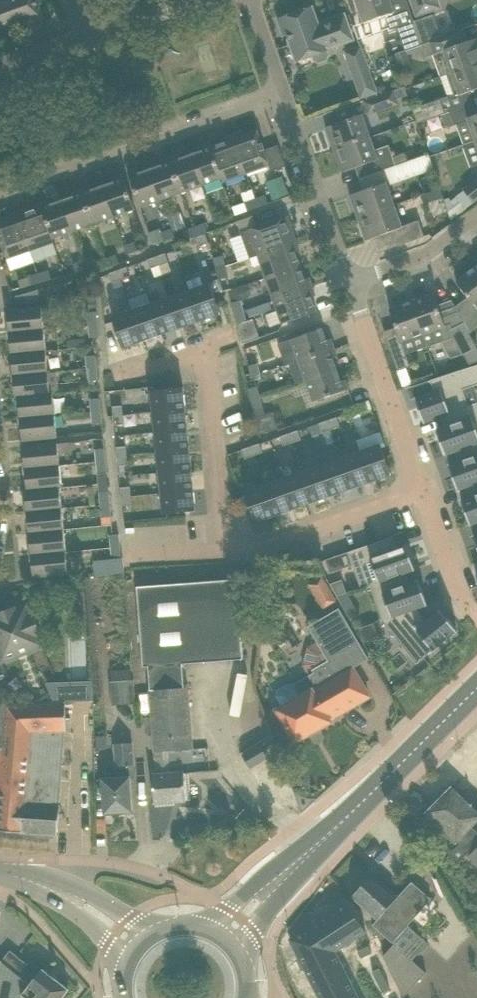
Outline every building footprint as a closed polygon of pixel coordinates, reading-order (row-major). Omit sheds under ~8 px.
[(9,30),(43,18),(40,9),(44,8),(41,0),(0,0),(0,33),(9,30)] [(363,22),(384,15),(389,30),(414,21),(407,0),(356,0),(360,11),(363,22)] [(438,0),(411,0),(417,15),(440,7),(438,0)] [(312,8),(278,19),(284,35),(287,34),(296,60),(299,59),(312,55),(313,60),(319,63),(327,60),(330,54),(328,49),(353,40),(344,15),(318,24),(312,8)] [(438,38),(435,29),(418,35),(421,44),(438,38)] [(460,44),(456,33),(458,32),(458,31),(438,38),(421,44),(425,56),(431,54),(439,76),(449,73),(476,63),(476,38),(460,44)] [(360,47),(345,52),(361,97),(375,92),(360,47)] [(406,50),(393,54),(399,72),(412,67),(406,50)] [(449,73),(457,96),(476,89),(476,63),(449,73)] [(403,87),(393,90),(396,99),(406,96),(403,87)] [(361,101),(366,116),(397,105),(396,99),(393,90),(361,101)] [(444,113),(439,99),(410,108),(415,123),(444,113)] [(450,112),(454,125),(463,122),(458,109),(450,112)] [(326,127),(334,150),(370,137),(362,114),(326,127)] [(475,140),(476,140),(476,114),(467,118),(475,140)] [(241,131),(232,134),(246,174),(250,172),(269,165),(257,130),(243,135),(241,131)] [(225,142),(212,146),(211,147),(222,178),(221,179),(222,183),(246,174),(232,134),(223,138),(225,142)] [(370,137),(334,150),(342,172),(378,159),(370,137)] [(202,150),(191,154),(202,186),(221,179),(222,178),(211,147),(212,146),(210,142),(201,146),(202,150)] [(178,154),(169,157),(182,193),(202,186),(191,154),(179,158),(178,154)] [(384,170),(389,184),(433,170),(427,155),(384,170)] [(161,164),(150,168),(161,200),(182,193),(169,157),(160,160),(161,164)] [(161,200),(150,168),(139,172),(137,168),(128,172),(140,207),(161,200)] [(114,181),(103,185),(114,216),(135,209),(122,174),(112,177),(114,181)] [(460,201),(448,210),(451,219),(476,199),(476,179),(463,189),(464,190),(456,196),(460,201)] [(350,195),(358,218),(394,205),(385,182),(350,195)] [(90,185),(81,188),(93,224),(114,216),(103,185),(91,189),(90,185)] [(73,196),(62,200),(73,231),(93,224),(81,188),(72,191),(73,196)] [(426,193),(429,202),(443,197),(440,188),(426,193)] [(265,195),(254,199),(257,207),(268,204),(265,195)] [(49,199),(39,203),(52,238),(73,231),(62,200),(51,204),(49,199)] [(257,207),(254,199),(244,203),(246,211),(257,207)] [(39,203),(16,211),(30,250),(53,242),(52,238),(39,203)] [(394,205),(358,218),(366,240),(391,231),(396,246),(423,237),(417,220),(401,226),(394,205)] [(211,214),(214,223),(225,219),(222,210),(211,214)] [(16,211),(7,214),(9,218),(0,221),(0,239),(7,258),(30,250),(16,211)] [(249,258),(256,256),(296,241),(287,216),(240,232),(249,258)] [(204,223),(193,227),(197,235),(207,232),(204,223)] [(197,235),(193,227),(183,231),(186,239),(197,235)] [(161,232),(164,241),(175,237),(172,229),(161,232)] [(196,237),(199,246),(209,243),(205,234),(196,237)] [(256,256),(264,278),(300,265),(295,252),(300,250),(296,241),(256,256)] [(124,246),(127,254),(137,250),(134,242),(124,246)] [(156,256),(160,265),(169,262),(165,253),(156,256)] [(116,255),(106,258),(109,267),(119,263),(116,255)] [(156,256),(147,259),(151,269),(160,265),(156,256)] [(213,258),(216,270),(225,266),(222,256),(213,258)] [(83,261),(86,270),(88,275),(109,267),(106,258),(95,262),(94,259),(84,262),(83,260),(83,261)] [(76,273),(86,270),(83,261),(72,264),(76,273)] [(264,278),(272,300),(312,286),(309,277),(305,279),(300,265),(264,278)] [(224,292),(228,290),(237,287),(233,274),(228,275),(225,266),(216,270),(219,279),(220,279),(224,292)] [(118,270),(121,279),(130,276),(127,267),(118,270)] [(476,326),(476,270),(475,267),(456,281),(471,301),(458,311),(469,332),(476,326)] [(49,270),(38,273),(40,282),(51,279),(49,270)] [(112,282),(121,279),(118,270),(109,273),(112,282)] [(40,282),(38,273),(28,276),(30,283),(31,285),(40,282)] [(190,290),(201,320),(221,313),(210,283),(190,290)] [(228,290),(234,313),(243,310),(241,301),(249,298),(245,284),(237,287),(228,290)] [(312,286),(272,300),(280,324),(316,311),(311,297),(316,295),(312,286)] [(171,296),(181,327),(201,320),(190,290),(171,296)] [(423,334),(428,347),(454,337),(463,356),(464,355),(469,365),(476,362),(476,348),(476,346),(469,333),(469,332),(458,311),(458,310),(442,316),(434,293),(412,301),(423,334)] [(151,303),(162,334),(181,327),(171,296),(151,303)] [(401,342),(423,334),(412,301),(389,309),(401,342)] [(132,310),(143,340),(162,334),(151,303),(132,310)] [(7,310),(9,332),(43,328),(41,307),(7,310)] [(112,317),(123,347),(143,340),(132,310),(112,317)] [(243,310),(234,313),(236,324),(239,324),(244,342),(259,337),(255,323),(248,325),(247,321),(246,321),(243,310)] [(86,312),(87,324),(97,323),(96,311),(86,312)] [(97,323),(87,324),(89,338),(99,337),(97,323)] [(9,332),(11,353),(46,350),(43,328),(9,332)] [(290,340),(297,360),(334,348),(331,338),(327,340),(322,328),(290,340)] [(390,350),(398,370),(410,366),(402,345),(390,350)] [(297,360),(304,381),(337,369),(333,358),(337,357),(334,348),(297,360)] [(11,353),(13,375),(48,372),(46,350),(11,353)] [(85,356),(86,368),(96,367),(95,355),(85,356)] [(249,365),(251,376),(260,374),(257,363),(249,365)] [(442,415),(469,406),(469,405),(463,389),(476,384),(476,365),(453,372),(430,380),(434,391),(415,398),(418,406),(417,407),(417,408),(418,408),(424,422),(442,416),(442,415)] [(96,367),(86,368),(88,381),(97,381),(96,367)] [(337,369),(304,381),(312,402),(349,389),(345,379),(341,381),(337,369)] [(16,398),(18,397),(50,394),(50,393),(48,372),(13,375),(16,398)] [(150,390),(153,411),(185,407),(183,386),(150,390)] [(247,388),(250,400),(259,397),(256,386),(247,388)] [(18,397),(20,418),(54,415),(52,392),(50,393),(50,394),(18,397)] [(259,397),(250,400),(260,434),(278,429),(273,411),(264,413),(259,397)] [(89,399),(90,411),(100,410),(99,398),(89,399)] [(356,404),(359,413),(369,410),(365,401),(356,404)] [(476,442),(476,402),(469,405),(469,406),(442,415),(442,416),(446,426),(436,430),(439,438),(438,439),(439,440),(440,439),(445,454),(454,451),(476,442)] [(112,405),(113,415),(123,414),(122,404),(112,405)] [(153,411),(155,431),(187,428),(185,407),(153,411)] [(100,410),(90,411),(92,424),(102,423),(100,410)] [(113,415),(114,425),(124,424),(123,414),(113,415)] [(54,415),(20,418),(22,440),(57,437),(54,415)] [(328,420),(331,429),(340,426),(337,417),(328,420)] [(322,432),(331,429),(328,420),(319,423),(322,432)] [(155,431),(157,451),(189,448),(187,428),(155,431)] [(298,430),(289,433),(292,442),(301,439),(298,430)] [(289,433),(280,436),(283,445),(292,442),(289,433)] [(94,450),(96,461),(105,460),(103,439),(91,440),(92,450),(94,450)] [(454,451),(458,462),(449,465),(452,473),(451,474),(451,475),(452,475),(458,490),(467,486),(467,485),(476,482),(476,442),(454,451)] [(23,446),(25,468),(59,465),(57,443),(23,446)] [(260,443),(251,446),(254,455),(263,452),(260,443)] [(391,474),(382,448),(380,444),(360,451),(371,481),(391,474)] [(126,446),(116,447),(117,456),(127,455),(126,446)] [(251,446),(242,449),(245,458),(254,455),(251,446)] [(157,451),(159,472),(191,468),(189,448),(157,451)] [(371,481),(360,451),(341,457),(352,488),(371,481)] [(127,455),(117,456),(118,466),(128,465),(127,455)] [(352,488),(341,457),(322,464),(333,495),(352,488)] [(105,460),(96,461),(97,475),(107,474),(105,460)] [(333,495),(322,464),(303,471),(313,502),(333,495)] [(25,468),(27,489),(27,490),(59,487),(59,488),(61,488),(59,465),(25,468)] [(159,472),(161,492),(193,489),(191,468),(159,472)] [(313,502),(303,471),(283,478),(294,508),(313,502)] [(294,508),(283,478),(264,485),(275,515),(294,508)] [(467,485),(467,486),(471,497),(461,500),(464,509),(463,509),(463,510),(465,510),(470,525),(476,522),(476,482),(467,485)] [(275,515),(264,485),(244,492),(255,522),(275,515)] [(130,486),(120,487),(121,497),(131,496),(130,486)] [(25,490),(27,512),(61,508),(59,488),(59,487),(27,490),(27,489),(25,490)] [(161,492),(163,513),(196,510),(193,489),(161,492)] [(98,492),(99,505),(110,504),(108,491),(98,492)] [(131,496),(121,497),(122,506),(132,505),(131,496)] [(110,504),(99,505),(101,518),(111,516),(110,504)] [(27,512),(29,533),(63,530),(61,508),(27,512)] [(85,526),(86,537),(104,536),(104,525),(85,526)] [(29,533),(31,555),(65,551),(63,530),(29,533)] [(109,535),(110,547),(120,546),(119,534),(109,535)] [(370,585),(370,584),(405,572),(406,573),(415,569),(412,561),(413,560),(413,559),(411,560),(406,545),(397,548),(393,536),(348,552),(361,588),(370,585)] [(120,546),(110,547),(112,560),(121,559),(120,546)] [(65,551),(31,555),(33,577),(67,573),(65,551)] [(370,584),(370,585),(382,619),(381,619),(381,620),(418,607),(418,608),(427,604),(422,589),(423,589),(423,588),(422,588),(419,580),(409,583),(406,573),(405,572),(370,584)] [(136,587),(142,667),(148,666),(150,690),(148,690),(153,751),(154,773),(153,773),(155,802),(187,800),(185,772),(173,773),(172,751),(193,749),(188,687),(184,687),(182,664),(242,659),(236,579),(136,587)] [(341,580),(331,584),(338,596),(346,592),(341,580)] [(346,592),(338,596),(343,605),(351,601),(346,592)] [(2,663),(44,646),(40,635),(41,635),(33,614),(31,615),(27,604),(16,608),(15,606),(0,612),(0,657),(2,663)] [(422,619),(418,608),(418,607),(381,620),(416,663),(457,631),(447,618),(448,617),(447,616),(446,617),(441,610),(425,623),(422,619)] [(339,608),(316,622),(309,626),(328,660),(313,669),(314,673),(294,684),(289,683),(277,690),(275,695),(282,707),(278,710),(296,741),(330,721),(330,719),(369,696),(353,668),(369,659),(339,608)] [(109,681),(111,705),(135,703),(133,679),(132,679),(131,669),(110,670),(111,681),(109,681)] [(229,683),(231,737),(242,736),(240,682),(229,683)] [(1,788),(1,796),(0,802),(0,831),(58,835),(60,805),(59,805),(61,775),(62,775),(62,774),(61,774),(62,762),(63,762),(62,762),(63,750),(63,749),(64,731),(67,731),(67,729),(70,729),(70,718),(66,718),(66,702),(0,704),(0,788),(1,788)] [(96,736),(96,749),(108,748),(107,735),(96,736)] [(116,777),(103,778),(105,813),(133,811),(130,778),(135,777),(133,742),(113,743),(114,767),(115,767),(116,777)] [(268,757),(261,744),(243,755),(250,768),(268,757)] [(476,864),(476,832),(472,827),(476,822),(476,808),(454,785),(426,814),(456,843),(457,842),(470,855),(469,856),(476,864)] [(244,809),(237,817),(245,824),(252,816),(244,809)] [(372,874),(353,896),(378,918),(372,924),(372,925),(392,943),(431,899),(411,881),(397,896),(372,874)] [(347,902),(328,914),(348,944),(367,931),(347,902)] [(328,914),(310,926),(330,956),(337,952),(336,951),(345,946),(348,944),(328,914)] [(310,926),(291,939),(305,968),(330,956),(310,926)] [(368,944),(358,948),(362,956),(371,951),(368,944)] [(69,989),(43,968),(39,973),(10,950),(2,960),(0,960),(0,997),(62,997),(69,989)] [(330,956),(305,968),(315,987),(346,972),(337,952),(330,956)] [(380,967),(372,971),(377,980),(384,976),(380,967)] [(315,987),(320,997),(342,997),(356,991),(346,972),(315,987)] [(384,976),(377,980),(380,989),(388,986),(384,976)]
